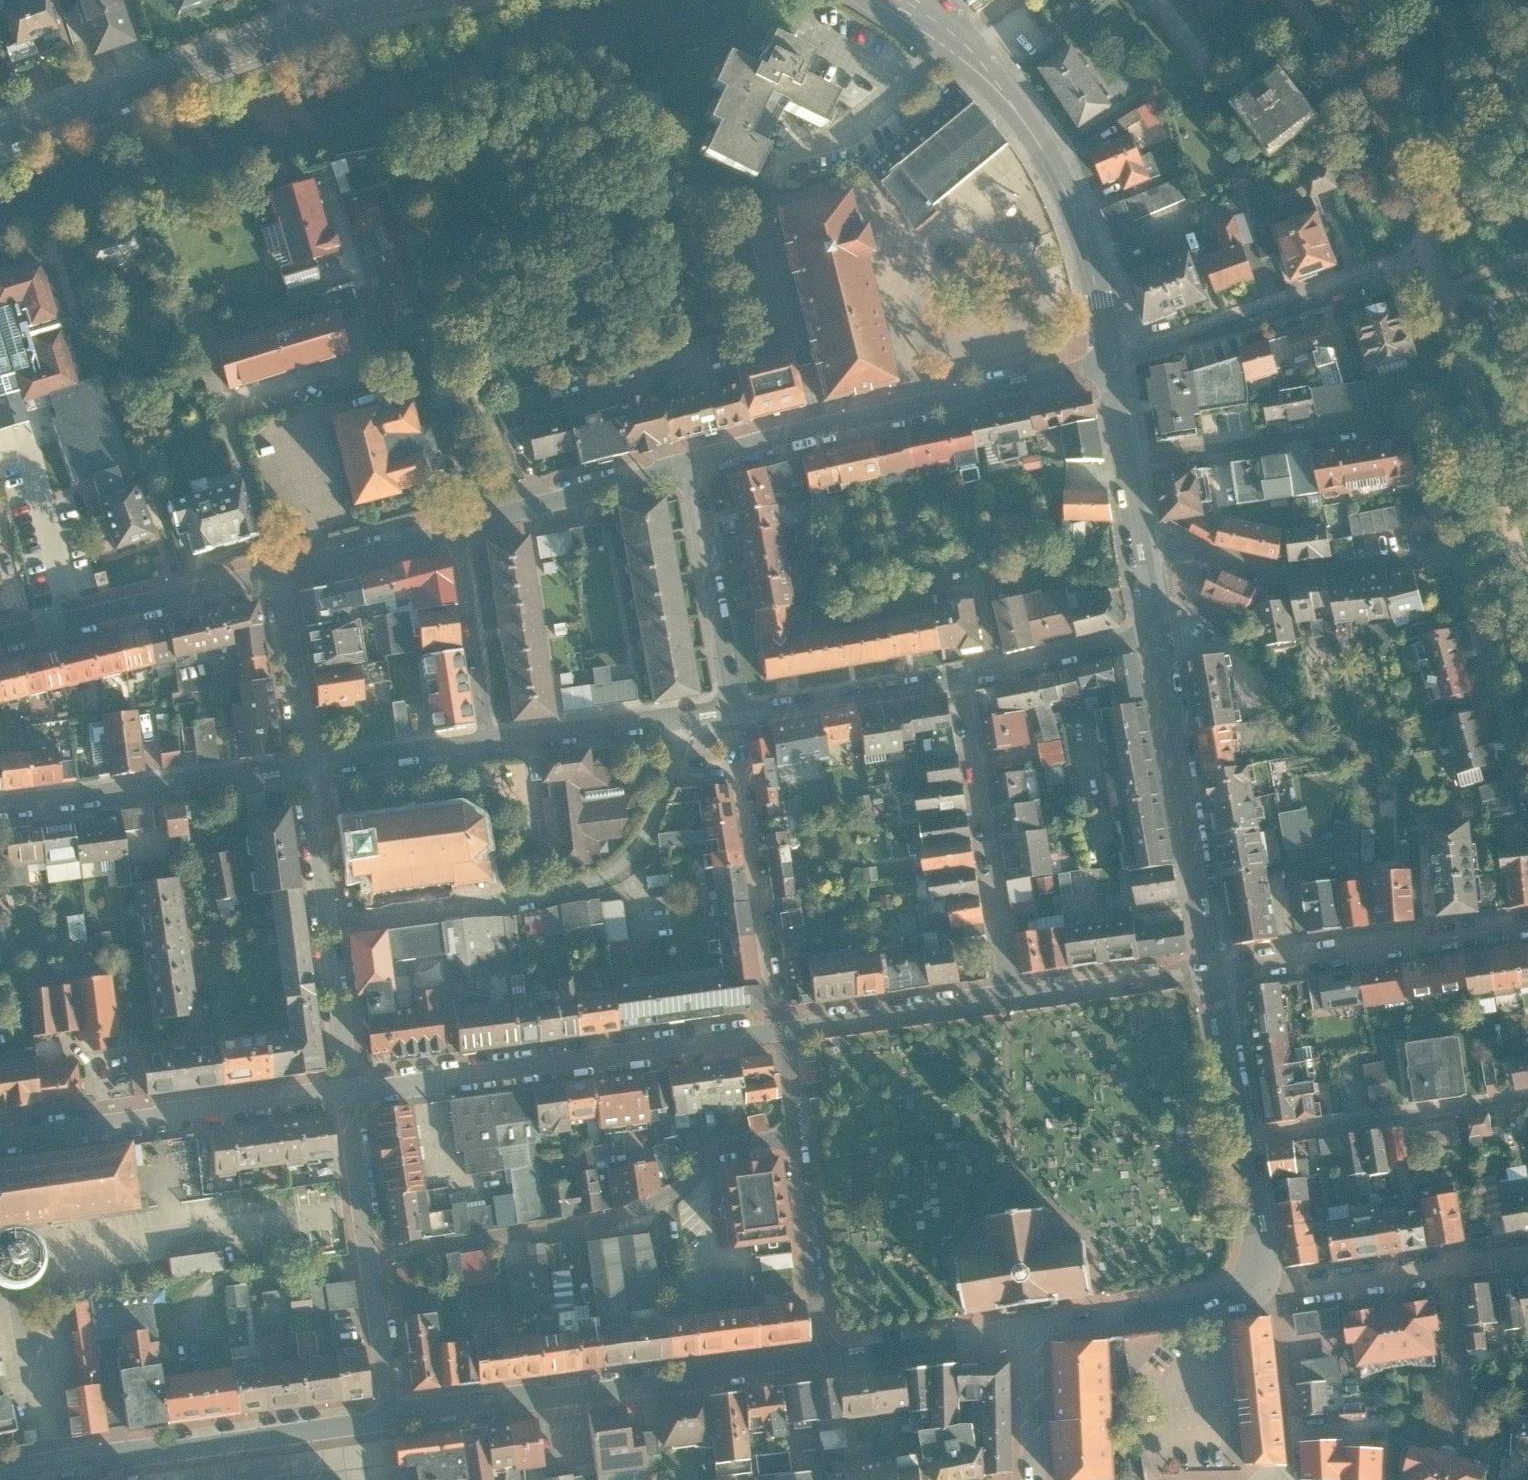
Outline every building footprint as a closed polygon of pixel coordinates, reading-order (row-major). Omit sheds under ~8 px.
[(6,8),(5,8),(17,44),(32,38),(57,30),(47,0),(3,0),(6,8)] [(78,4),(76,4),(82,23),(85,22),(96,54),(132,41),(119,0),(77,0),(78,4)] [(179,14),(218,0),(175,0),(179,14)] [(1199,0),(1148,0),(1172,33),(1205,9),(1199,0)] [(1234,48),(1205,9),(1172,33),(1200,72),(1234,48)] [(714,123),(698,154),(750,179),(765,148),(743,138),(765,94),(784,103),(782,106),(821,124),(836,92),(799,75),(811,51),(770,30),(753,65),(724,51),(709,83),(719,87),(703,118),(714,123)] [(1115,107),(1076,52),(1044,74),(1083,129),(1115,107)] [(1324,122),(1285,73),(1239,111),(1278,159),(1324,122)] [(937,202),(1009,142),(976,102),(973,104),(960,89),(866,165),(919,233),(945,210),(937,202)] [(1153,128),(1172,118),(1161,98),(1142,108),(1153,128)] [(1094,151),(1108,184),(1123,178),(1127,188),(1154,177),(1136,133),(1094,151)] [(340,165),(343,192),(354,190),(350,164),(340,165)] [(1335,164),(1305,173),(1312,195),(1342,186),(1335,164)] [(1312,195),(1305,173),(1268,185),(1275,207),(1312,195)] [(270,194),(278,219),(264,223),(274,252),(285,248),(290,265),(282,268),(291,299),(330,286),(321,255),(343,248),(338,233),(332,235),(315,180),(270,194)] [(770,202),(813,369),(816,381),(822,401),(899,381),(864,248),(872,245),(865,215),(856,217),(847,182),(770,202)] [(1139,235),(1135,225),(1187,203),(1179,183),(1104,213),(1116,244),(1139,235)] [(404,247),(380,185),(341,199),(356,237),(370,231),(380,256),(404,247)] [(1233,201),(1245,243),(1257,240),(1242,187),(1229,190),(1233,201)] [(1245,243),(1233,201),(1214,205),(1225,249),(1245,243)] [(1339,265),(1320,211),(1275,225),(1293,279),(1339,265)] [(136,226),(83,242),(92,268),(145,251),(136,226)] [(1276,253),(1269,232),(1259,235),(1265,257),(1276,253)] [(1126,257),(1135,281),(1157,272),(1148,248),(1126,257)] [(1205,264),(1217,295),(1258,280),(1246,249),(1205,264)] [(1152,325),(1211,303),(1194,259),(1157,272),(1135,281),(1152,325)] [(81,384),(44,261),(0,274),(0,408),(81,384)] [(1354,312),(1368,369),(1420,357),(1406,299),(1354,312)] [(205,305),(186,311),(189,319),(207,313),(205,305)] [(223,345),(238,390),(350,354),(333,310),(223,345)] [(1329,318),(1289,329),(1297,359),(1322,353),(1324,364),(1340,361),(1329,318)] [(1273,339),(1240,348),(1242,357),(1248,381),(1280,372),(1273,339)] [(800,385),(816,381),(813,369),(799,372),(793,350),(734,364),(738,381),(749,422),(807,407),(800,385)] [(1194,371),(1201,410),(1253,403),(1248,381),(1242,357),(1194,371)] [(1150,365),(1162,442),(1204,435),(1201,410),(1194,371),(1192,358),(1150,365)] [(1321,414),(1317,387),(1307,388),(1304,370),(1282,373),(1283,385),(1264,387),(1269,422),(1321,414)] [(1317,387),(1321,414),(1374,404),(1370,379),(1317,387)] [(670,442),(749,422),(738,381),(661,400),(670,442)] [(628,452),(670,442),(661,400),(659,393),(616,404),(618,416),(628,452)] [(1096,394),(1035,406),(1039,429),(1100,417),(1096,394)] [(337,414),(363,503),(408,492),(406,487),(440,478),(419,398),(385,407),(383,402),(337,414)] [(1039,429),(1035,406),(975,418),(980,446),(1040,434),(1039,429)] [(584,463),(628,452),(618,416),(599,421),(597,411),(581,415),(584,425),(574,427),(581,453),(584,463)] [(547,462),(581,453),(574,427),(570,413),(536,422),(547,462)] [(980,446),(975,418),(910,433),(918,466),(959,458),(960,465),(982,461),(980,446)] [(918,466),(910,433),(872,441),(880,474),(918,466)] [(1413,435),(1317,450),(1324,492),(1324,496),(1420,481),(1413,435)] [(880,474),(872,441),(833,450),(840,479),(841,483),(880,474)] [(100,442),(76,450),(84,473),(109,465),(100,442)] [(840,479),(833,450),(802,457),(808,482),(809,489),(834,483),(834,480),(840,479)] [(1324,492),(1317,450),(1292,454),(1295,476),(1298,496),(1324,492)] [(1295,476),(1292,454),(1268,457),(1272,480),(1295,476)] [(1041,455),(1024,458),(1026,470),(1043,467),(1041,455)] [(802,457),(764,466),(771,489),(779,489),(808,482),(802,457)] [(726,477),(737,511),(775,504),(771,489),(764,466),(726,477)] [(1206,466),(1154,475),(1162,521),(1214,512),(1206,466)] [(10,507),(0,467),(0,509),(10,507)] [(1295,476),(1272,480),(1274,499),(1298,496),(1295,476)] [(106,514),(95,518),(101,536),(112,532),(118,549),(159,535),(141,480),(99,494),(106,514)] [(258,541),(241,486),(167,505),(176,533),(185,530),(194,559),(258,541)] [(1111,522),(1111,494),(1065,495),(1064,524),(1111,522)] [(674,566),(662,501),(616,510),(622,542),(628,574),(674,566)] [(737,511),(740,531),(780,524),(777,504),(775,504),(737,511)] [(1408,504),(1349,515),(1353,535),(1412,524),(1408,504)] [(1221,529),(1199,518),(1191,531),(1217,545),(1221,529)] [(1244,523),(1223,519),(1221,529),(1217,545),(1239,550),(1244,523)] [(1266,528),(1244,523),(1239,550),(1260,555),(1266,528)] [(740,531),(745,560),(786,553),(780,524),(740,531)] [(601,525),(536,537),(540,557),(605,545),(601,525)] [(1335,555),(1330,525),(1289,530),(1294,561),(1335,555)] [(1287,533),(1266,528),(1260,555),(1281,559),(1287,533)] [(978,529),(965,531),(967,545),(981,542),(978,529)] [(529,558),(526,536),(483,543),(492,602),(535,596),(529,558)] [(745,560),(748,581),(789,574),(786,553),(745,560)] [(417,613),(458,609),(450,556),(395,570),(403,604),(416,602),(417,613)] [(685,631),(674,566),(628,574),(639,638),(685,631)] [(1262,589),(1215,568),(1203,596),(1250,616),(1262,589)] [(403,604),(395,570),(361,579),(369,610),(403,604)] [(948,593),(947,573),(933,574),(934,594),(948,593)] [(1387,573),(1331,583),(1337,619),(1339,630),(1395,621),(1388,581),(1387,573)] [(748,581),(753,612),(791,605),(795,605),(789,574),(748,581)] [(1421,575),(1388,581),(1395,621),(1427,616),(1421,575)] [(1331,583),(1315,585),(1321,622),(1337,619),(1331,583)] [(1294,589),(1301,631),(1322,627),(1321,622),(1315,585),(1294,589)] [(302,592),(309,633),(340,628),(334,587),(302,592)] [(1044,593),(1043,591),(1027,594),(1039,646),(1080,637),(1074,610),(1068,589),(1044,593)] [(1027,594),(997,601),(1009,653),(1039,646),(1027,594)] [(545,656),(535,596),(492,602),(501,662),(545,656)] [(939,612),(946,648),(964,645),(965,650),(986,646),(979,598),(958,601),(958,604),(939,608),(939,612)] [(1115,599),(1074,610),(1080,637),(1122,625),(1115,599)] [(260,601),(169,621),(178,658),(240,643),(237,628),(263,625),(260,601)] [(753,612),(764,681),(824,671),(817,633),(796,636),(791,605),(753,612)] [(1262,609),(1269,652),(1297,647),(1290,605),(1262,609)] [(423,656),(465,649),(458,609),(417,613),(423,656)] [(409,612),(375,616),(380,656),(415,651),(409,612)] [(939,612),(877,622),(884,661),(946,650),(946,648),(939,612)] [(169,621),(147,626),(156,664),(178,658),(169,621)] [(877,622),(817,633),(824,671),(884,661),(877,622)] [(309,633),(316,676),(364,669),(367,668),(360,624),(340,628),(309,633)] [(243,660),(268,657),(263,625),(237,628),(240,643),(243,660)] [(147,626),(119,633),(129,671),(156,664),(147,626)] [(696,696),(685,631),(639,638),(646,680),(650,702),(696,696)] [(119,633),(92,640),(102,678),(129,671),(119,633)] [(1431,681),(1467,671),(1456,634),(1420,645),(1431,681)] [(92,640),(74,645),(84,682),(102,678),(92,640)] [(74,645),(56,649),(66,687),(84,682),(74,645)] [(56,649),(40,654),(49,691),(66,687),(56,649)] [(40,654),(22,658),(31,696),(49,691),(40,654)] [(1148,701),(1140,654),(1114,659),(1119,685),(1123,708),(1148,701)] [(550,694),(545,656),(501,662),(510,722),(554,716),(550,694)] [(268,657),(243,660),(246,683),(270,680),(268,657)] [(22,658),(0,664),(0,692),(3,703),(31,696),(22,658)] [(1189,666),(1201,740),(1240,733),(1244,732),(1231,658),(1189,666)] [(1114,659),(1082,666),(1087,692),(1119,685),(1114,659)] [(1082,666),(1038,677),(1044,704),(1052,702),(1087,694),(1087,692),(1082,666)] [(364,669),(316,676),(321,708),(369,700),(364,669)] [(1431,681),(1438,705),(1474,695),(1467,671),(1431,681)] [(1038,677),(997,686),(1003,714),(1036,706),(1044,704),(1038,677)] [(565,711),(642,700),(639,678),(562,689),(565,711)] [(270,680),(246,683),(242,683),(245,708),(235,709),(240,759),(280,754),(270,680)] [(917,733),(954,728),(949,698),(900,706),(904,742),(918,740),(917,733)] [(1157,752),(1148,701),(1123,708),(1106,713),(1114,759),(1157,752)] [(1044,704),(1036,706),(1047,743),(1063,739),(1052,702),(1044,704)] [(904,742),(900,706),(882,709),(889,754),(906,751),(904,742)] [(889,754),(882,709),(858,712),(863,741),(865,758),(889,754)] [(105,715),(109,746),(143,741),(140,711),(105,715)] [(863,741),(858,712),(820,718),(824,746),(863,741)] [(989,752),(1030,746),(1025,712),(983,718),(989,752)] [(1487,742),(1479,714),(1446,724),(1454,751),(1487,742)] [(824,746),(820,718),(771,725),(773,743),(778,771),(826,764),(824,746)] [(214,720),(194,722),(198,764),(219,762),(214,720)] [(1240,733),(1201,740),(1208,777),(1247,770),(1240,733)] [(109,746),(113,776),(147,771),(143,741),(109,746)] [(164,768),(183,766),(180,741),(161,743),(164,768)] [(1063,741),(1047,743),(1040,744),(1043,768),(1067,764),(1063,741)] [(1496,769),(1487,742),(1454,751),(1462,779),(1496,769)] [(778,771),(773,743),(750,747),(755,779),(775,775),(774,771),(778,771)] [(541,784),(546,784),(547,797),(543,798),(549,856),(554,856),(558,860),(559,868),(589,866),(600,860),(598,839),(622,837),(634,816),(633,795),(583,800),(582,792),(608,789),(603,746),(538,754),(541,784)] [(59,747),(29,751),(33,787),(63,783),(63,779),(60,762),(59,747)] [(4,791),(33,787),(29,751),(0,755),(0,760),(4,791)] [(1167,805),(1157,752),(1114,759),(1123,813),(1167,805)] [(932,795),(966,790),(961,757),(927,762),(932,795)] [(74,760),(60,762),(63,779),(76,777),(74,760)] [(1063,766),(1047,769),(1050,786),(1066,783),(1063,766)] [(1247,770),(1208,777),(1214,813),(1260,805),(1254,769),(1247,770)] [(1030,774),(993,780),(997,812),(1035,806),(1030,774)] [(780,803),(775,775),(755,779),(760,806),(780,803)] [(1505,785),(1480,791),(1483,804),(1508,797),(1505,785)] [(704,827),(736,822),(730,787),(698,791),(704,827)] [(917,797),(921,825),(970,817),(966,790),(932,795),(917,797)] [(869,795),(856,798),(859,819),(873,817),(869,795)] [(796,818),(805,816),(801,798),(792,800),(796,818)] [(204,800),(166,807),(169,825),(170,839),(192,836),(190,820),(207,817),(204,800)] [(1035,806),(997,812),(1002,841),(1051,833),(1046,804),(1035,806)] [(1168,808),(1167,805),(1123,813),(1124,816),(1130,853),(1125,854),(1128,872),(1133,871),(1134,878),(1178,870),(1168,808)] [(1265,834),(1260,805),(1214,813),(1219,842),(1265,834)] [(348,821),(342,821),(351,877),(357,877),(357,875),(366,874),(366,876),(369,875),(371,893),(451,882),(452,886),(489,880),(486,859),(489,856),(487,848),(484,845),(480,819),(459,806),(440,809),(440,810),(430,812),(430,810),(424,811),(425,812),(415,813),(415,812),(409,813),(409,814),(400,816),(399,814),(394,815),(394,816),(384,817),(384,816),(379,817),(379,818),(369,819),(369,818),(358,819),(358,821),(348,822),(348,821)] [(169,825),(166,807),(153,808),(156,827),(169,825)] [(261,897),(275,895),(306,891),(295,809),(250,813),(261,897)] [(1306,810),(1279,815),(1286,851),(1313,846),(1306,810)] [(143,811),(121,814),(123,832),(145,829),(143,811)] [(121,814),(74,821),(80,862),(81,865),(113,860),(126,859),(123,832),(121,814)] [(921,825),(925,852),(974,845),(970,817),(921,825)] [(74,821),(41,826),(46,864),(47,867),(80,862),(74,821)] [(1332,824),(1340,853),(1353,850),(1345,821),(1332,824)] [(717,854),(740,851),(736,822),(704,827),(705,841),(715,840),(717,854)] [(1526,848),(1524,822),(1500,824),(1503,851),(1500,851),(1503,877),(1512,876),(1516,910),(1527,909),(1527,848),(1526,848)] [(1468,825),(1431,829),(1442,919),(1479,915),(1468,825)] [(41,826),(5,831),(10,869),(46,864),(41,826)] [(1051,833),(1002,841),(1005,863),(1056,856),(1053,833),(1051,833)] [(766,837),(771,871),(791,868),(786,834),(766,837)] [(1265,834),(1219,842),(1227,889),(1273,881),(1265,834)] [(925,852),(929,879),(978,872),(974,845),(925,852)] [(743,870),(740,851),(717,854),(701,856),(704,876),(712,874),(743,870)] [(238,898),(231,853),(210,855),(217,901),(238,898)] [(1056,856),(1005,863),(1008,885),(1059,877),(1056,856)] [(131,887),(126,859),(113,860),(117,889),(131,887)] [(876,866),(862,868),(864,881),(878,879),(876,866)] [(771,871),(776,899),(781,899),(796,897),(791,868),(771,871)] [(1377,873),(1380,928),(1413,924),(1409,869),(1377,873)] [(717,909),(748,904),(743,870),(712,874),(717,909)] [(1134,878),(1139,907),(1184,900),(1178,870),(1134,878)] [(929,879),(933,906),(952,904),(982,899),(978,872),(929,879)] [(668,874),(646,877),(647,886),(669,883),(668,874)] [(1055,879),(1039,881),(1041,895),(1057,892),(1055,879)] [(201,1017),(180,880),(134,887),(155,1024),(201,1017)] [(1227,889),(1237,945),(1282,937),(1273,881),(1227,889)] [(1368,926),(1363,882),(1338,885),(1343,929),(1368,926)] [(1332,883),(1306,887),(1312,935),(1339,931),(1332,883)] [(293,1033),(273,1036),(279,1082),(331,1075),(306,891),(275,895),(293,1033)] [(799,896),(796,897),(781,899),(783,912),(801,909),(799,896)] [(893,896),(880,897),(881,909),(894,908),(893,896)] [(598,898),(559,906),(563,930),(602,923),(600,904),(598,898)] [(986,927),(982,899),(952,904),(956,932),(986,927)] [(621,901),(600,904),(602,923),(605,942),(626,940),(621,901)] [(753,938),(748,904),(717,909),(713,909),(718,943),(721,942),(753,938)] [(559,906),(541,910),(546,936),(564,932),(563,930),(559,906)] [(803,926),(801,909),(783,912),(779,912),(781,929),(803,926)] [(88,913),(70,915),(73,942),(90,940),(88,913)] [(441,923),(445,955),(451,1001),(491,997),(488,976),(509,974),(505,939),(519,938),(516,916),(441,923)] [(1103,927),(1070,931),(1075,968),(1108,964),(1141,959),(1137,932),(1135,922),(1103,927)] [(445,955),(441,923),(385,931),(389,961),(445,955)] [(781,929),(785,957),(810,953),(806,925),(803,926),(781,929)] [(1137,932),(1141,959),(1189,953),(1185,925),(1137,932)] [(436,990),(412,994),(414,1007),(392,1010),(389,992),(393,991),(389,961),(385,931),(346,936),(354,997),(363,996),(365,1014),(365,1015),(362,1018),(361,1021),(360,1025),(363,1028),(366,1030),(371,1058),(444,1048),(436,990)] [(1070,931),(1045,935),(1050,972),(1075,968),(1070,931)] [(1045,935),(1019,938),(1025,976),(1050,972),(1045,935)] [(986,936),(964,938),(966,952),(988,950),(986,936)] [(756,961),(753,938),(721,942),(725,965),(756,961)] [(882,954),(886,990),(932,984),(927,949),(927,945),(882,950),(882,954)] [(927,949),(932,984),(961,980),(957,946),(927,949)] [(1495,953),(1502,996),(1527,992),(1527,988),(1522,949),(1495,953)] [(814,982),(817,1000),(858,994),(853,958),(852,950),(811,955),(814,982)] [(785,957),(789,985),(814,982),(811,955),(810,953),(785,957)] [(1495,953),(1469,957),(1474,995),(1475,1000),(1502,996),(1495,953)] [(882,954),(853,958),(858,994),(886,990),(882,954)] [(1469,957),(1404,967),(1410,1003),(1410,1004),(1474,995),(1469,957)] [(759,984),(756,961),(725,965),(726,975),(728,989),(759,984)] [(1404,967),(1358,974),(1362,1004),(1363,1011),(1410,1003),(1404,967)] [(759,984),(728,989),(726,975),(724,975),(724,971),(693,976),(699,1018),(763,1008),(759,984)] [(1358,974),(1310,980),(1315,1011),(1362,1004),(1358,974)] [(699,1018),(693,976),(611,987),(612,994),(618,1029),(699,1018)] [(74,986),(30,989),(35,1038),(79,1035),(79,1043),(92,1042),(93,1051),(108,1050),(108,1042),(120,1040),(115,979),(73,983),(74,986)] [(556,1039),(577,1036),(572,999),(569,983),(560,985),(561,994),(550,996),(552,1008),(556,1039)] [(1249,991),(1253,1019),(1289,1013),(1285,986),(1249,991)] [(577,1036),(618,1029),(612,994),(572,999),(577,1036)] [(514,1044),(535,1041),(530,1011),(529,997),(507,1000),(508,1006),(514,1044)] [(494,1047),(514,1044),(508,1006),(488,1008),(494,1047)] [(464,1052),(494,1047),(488,1008),(458,1012),(464,1052)] [(535,1041),(556,1039),(552,1008),(530,1011),(535,1041)] [(1253,1019),(1258,1046),(1293,1040),(1289,1013),(1253,1019)] [(273,1036),(221,1043),(222,1048),(227,1089),(279,1082),(273,1036)] [(1458,1039),(1405,1046),(1414,1103),(1466,1095),(1458,1039)] [(1258,1046),(1262,1073),(1298,1067),(1293,1040),(1258,1046)] [(227,1089),(222,1048),(143,1058),(148,1100),(227,1089)] [(0,1065),(0,1114),(41,1108),(34,1065),(34,1060),(0,1065)] [(1489,1062),(1494,1084),(1505,1082),(1501,1060),(1489,1062)] [(70,1061),(34,1065),(41,1108),(84,1101),(79,1066),(71,1067),(70,1061)] [(773,1061),(738,1065),(744,1108),(779,1104),(773,1061)] [(1386,1061),(1365,1065),(1374,1110),(1395,1105),(1386,1061)] [(1515,1064),(1520,1089),(1527,1088),(1527,1062),(1515,1064)] [(738,1065),(699,1071),(706,1118),(719,1116),(720,1126),(732,1124),(731,1114),(745,1112),(744,1108),(738,1065)] [(1298,1067),(1262,1073),(1271,1127),(1321,1119),(1313,1065),(1298,1067)] [(699,1071),(670,1075),(675,1113),(676,1121),(706,1118),(699,1071)] [(670,1075),(647,1077),(653,1116),(675,1113),(670,1075)] [(647,1077),(621,1081),(628,1132),(654,1128),(653,1116),(647,1077)] [(621,1081),(594,1084),(600,1124),(601,1135),(628,1132),(621,1081)] [(594,1084),(569,1088),(574,1127),(600,1124),(594,1084)] [(569,1088),(530,1093),(537,1141),(575,1136),(574,1127),(569,1088)] [(530,1093),(449,1104),(456,1155),(462,1154),(466,1177),(509,1170),(517,1225),(547,1220),(537,1141),(530,1093)] [(409,1108),(375,1113),(388,1199),(422,1194),(409,1108)] [(769,1114),(751,1115),(753,1129),(770,1127),(769,1114)] [(1475,1143),(1497,1140),(1493,1117),(1472,1121),(1475,1143)] [(339,1163),(334,1118),(214,1133),(220,1177),(339,1163)] [(1509,1127),(1498,1129),(1502,1151),(1512,1149),(1509,1127)] [(1410,1130),(1389,1133),(1394,1165),(1415,1162),(1410,1130)] [(1389,1133),(1363,1137),(1368,1175),(1369,1181),(1396,1177),(1394,1165),(1389,1133)] [(1363,1137),(1343,1140),(1348,1178),(1368,1175),(1363,1137)] [(1269,1148),(1274,1185),(1305,1181),(1299,1143),(1269,1148)] [(150,1216),(140,1145),(0,1166),(0,1238),(150,1216)] [(606,1170),(601,1148),(570,1152),(580,1217),(597,1214),(613,1212),(625,1208),(636,1205),(648,1198),(661,1191),(655,1163),(606,1170)] [(780,1157),(716,1165),(728,1254),(789,1247),(780,1157)] [(1274,1185),(1277,1208),(1313,1203),(1316,1203),(1313,1179),(1305,1181),(1274,1185)] [(1508,1234),(1527,1231),(1527,1181),(1500,1185),(1508,1234)] [(574,1182),(544,1186),(548,1218),(578,1214),(574,1182)] [(422,1194),(388,1199),(394,1244),(452,1234),(449,1212),(430,1215),(426,1193),(422,1194)] [(1430,1212),(1435,1246),(1468,1241),(1462,1201),(1429,1205),(1430,1212)] [(448,1205),(449,1212),(452,1234),(468,1231),(465,1211),(464,1203),(448,1205)] [(1277,1208),(1280,1227),(1316,1222),(1313,1203),(1277,1208)] [(503,1205),(465,1211),(468,1231),(505,1226),(503,1205)] [(1043,1211),(991,1218),(975,1245),(962,1266),(966,1319),(1093,1304),(1086,1240),(1043,1211)] [(1410,1249),(1435,1246),(1430,1212),(1405,1215),(1410,1249)] [(1385,1253),(1410,1249),(1405,1215),(1380,1219),(1385,1253)] [(1360,1256),(1385,1253),(1380,1219),(1355,1223),(1360,1256)] [(1280,1227),(1283,1247),(1319,1241),(1316,1222),(1280,1227)] [(1335,1260),(1360,1256),(1355,1223),(1330,1226),(1335,1260)] [(665,1321),(662,1301),(659,1280),(652,1235),(616,1240),(628,1326),(665,1321)] [(628,1326),(616,1240),(585,1244),(594,1324),(594,1331),(628,1326)] [(49,1268),(48,1263),(46,1258),(43,1253),(39,1249),(35,1246),(31,1243),(26,1242),(21,1241),(16,1241),(10,1242),(5,1243),(1,1246),(0,1246),(0,1298),(1,1299),(5,1301),(10,1303),(16,1304),(22,1304),(27,1303),(32,1300),(37,1297),(41,1294),(45,1289),(47,1284),(49,1279),(49,1274),(49,1268)] [(1283,1247),(1285,1266),(1322,1261),(1319,1241),(1283,1247)] [(531,1308),(532,1318),(556,1315),(547,1244),(523,1246),(527,1279),(509,1281),(513,1310),(531,1308)] [(764,1253),(764,1268),(797,1268),(797,1252),(764,1253)] [(223,1253),(171,1259),(174,1279),(226,1273),(223,1253)] [(465,1318),(460,1253),(447,1254),(452,1319),(465,1318)] [(129,1265),(134,1298),(148,1296),(146,1283),(174,1279),(171,1259),(129,1265)] [(418,1267),(397,1269),(400,1292),(420,1289),(418,1267)] [(743,1290),(740,1271),(688,1277),(690,1297),(743,1290)] [(690,1297),(688,1277),(659,1280),(662,1301),(690,1297)] [(1525,1280),(1499,1283),(1505,1332),(1527,1330),(1526,1316),(1527,1316),(1527,1299),(1525,1280)] [(360,1309),(356,1282),(263,1293),(268,1325),(295,1321),(294,1317),(360,1309)] [(1500,1331),(1494,1283),(1462,1287),(1467,1334),(1500,1331)] [(245,1286),(227,1288),(229,1309),(247,1307),(245,1286)] [(134,1298),(91,1303),(96,1342),(123,1338),(151,1336),(152,1348),(162,1347),(154,1295),(148,1296),(134,1298)] [(96,1342),(91,1303),(76,1305),(79,1334),(72,1334),(79,1388),(101,1385),(96,1342)] [(802,1303),(753,1309),(757,1343),(806,1336),(802,1303)] [(1341,1311),(1296,1316),(1299,1338),(1348,1331),(1351,1353),(1362,1351),(1364,1373),(1445,1362),(1443,1339),(1447,1338),(1442,1309),(1436,1308),(1342,1321),(1341,1311)] [(757,1343),(753,1309),(691,1318),(695,1352),(757,1343)] [(436,1388),(431,1353),(430,1343),(436,1341),(433,1315),(400,1320),(409,1391),(436,1388)] [(577,1367),(573,1334),(558,1335),(556,1315),(532,1318),(534,1339),(539,1372),(577,1367)] [(1228,1320),(1237,1397),(1283,1391),(1274,1315),(1228,1320)] [(695,1352),(691,1318),(665,1321),(669,1355),(695,1352)] [(669,1355),(665,1321),(628,1326),(594,1331),(599,1365),(669,1355)] [(599,1365),(594,1331),(594,1324),(572,1327),(573,1334),(577,1367),(599,1365)] [(539,1372),(534,1339),(497,1344),(496,1335),(470,1339),(471,1347),(476,1381),(539,1372)] [(119,1350),(122,1378),(166,1373),(162,1347),(152,1348),(151,1336),(123,1338),(124,1350),(119,1350)] [(1491,1338),(1468,1340),(1469,1355),(1492,1353),(1491,1338)] [(1055,1479),(1113,1479),(1108,1339),(1052,1343),(1053,1388),(1054,1457),(1055,1479)] [(476,1381),(471,1347),(452,1350),(457,1384),(476,1381)] [(338,1354),(339,1360),(343,1397),(372,1393),(367,1350),(338,1354)] [(457,1384),(452,1350),(431,1353),(436,1388),(457,1384)] [(1339,1357),(1304,1362),(1306,1383),(1300,1384),(1302,1418),(1332,1416),(1330,1384),(1344,1382),(1339,1357)] [(339,1360),(265,1369),(270,1406),(343,1397),(339,1360)] [(984,1362),(960,1363),(960,1394),(985,1394),(986,1455),(987,1477),(1011,1477),(1009,1362),(984,1362)] [(960,1363),(931,1365),(934,1415),(935,1431),(961,1426),(960,1394),(960,1363)] [(931,1365),(908,1368),(911,1417),(934,1415),(931,1365)] [(855,1374),(836,1376),(842,1415),(911,1417),(908,1368),(855,1374)] [(270,1406),(265,1369),(237,1373),(242,1409),(270,1406)] [(171,1418),(167,1382),(166,1373),(122,1378),(128,1423),(171,1418)] [(242,1409),(237,1373),(167,1382),(171,1418),(242,1409)] [(836,1376),(811,1380),(816,1419),(842,1415),(836,1376)] [(1448,1394),(1448,1379),(1426,1377),(1425,1390),(1425,1400),(1426,1412),(1428,1421),(1431,1432),(1436,1443),(1457,1436),(1452,1424),(1450,1414),(1449,1405),(1448,1394)] [(811,1380),(777,1385),(780,1403),(788,1402),(792,1429),(817,1425),(816,1419),(811,1380)] [(777,1385),(739,1390),(744,1428),(764,1426),(765,1430),(782,1428),(780,1403),(777,1385)] [(109,1432),(102,1389),(65,1394),(72,1437),(109,1432)] [(739,1390),(704,1394),(709,1433),(714,1471),(748,1468),(744,1428),(739,1390)] [(1293,1471),(1283,1391),(1237,1397),(1247,1477),(1293,1471)] [(1389,1392),(1368,1393),(1369,1406),(1342,1408),(1343,1420),(1392,1419),(1389,1392)] [(704,1394),(653,1401),(658,1440),(709,1433),(704,1394)] [(2,1398),(0,1398),(0,1446),(21,1442),(11,1396),(2,1398)] [(597,1479),(646,1479),(639,1428),(625,1430),(623,1412),(589,1417),(596,1469),(597,1479)] [(1519,1415),(1513,1462),(1527,1463),(1527,1416),(1519,1415)] [(542,1460),(536,1418),(503,1423),(509,1458),(510,1465),(542,1460)] [(509,1458),(503,1423),(482,1426),(488,1462),(509,1458)] [(926,1467),(935,1465),(980,1457),(973,1423),(961,1426),(935,1431),(920,1434),(926,1467)] [(482,1426),(455,1430),(462,1479),(490,1479),(488,1462),(482,1426)] [(455,1430),(392,1437),(396,1464),(409,1462),(411,1479),(462,1479),(455,1430)] [(1303,1439),(1306,1479),(1356,1479),(1355,1449),(1354,1437),(1303,1439)] [(919,1447),(898,1449),(898,1446),(839,1455),(840,1465),(823,1468),(825,1479),(924,1479),(919,1447)] [(1389,1449),(1355,1449),(1356,1479),(1390,1479),(1389,1449)] [(1415,1450),(1406,1479),(1489,1479),(1492,1473),(1415,1450)] [(987,1477),(986,1455),(980,1457),(935,1465),(937,1479),(987,1479),(987,1477)] [(596,1469),(540,1476),(540,1479),(597,1479),(596,1469)]
